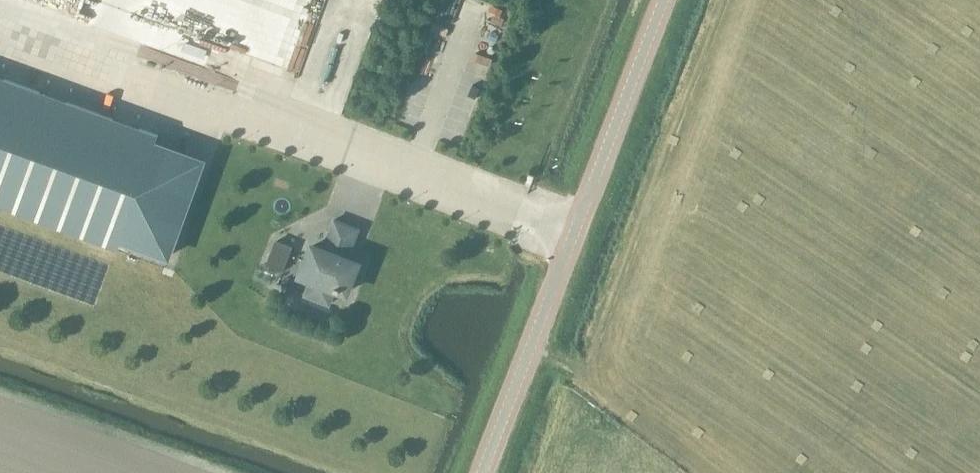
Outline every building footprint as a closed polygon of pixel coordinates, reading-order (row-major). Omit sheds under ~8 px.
[(120,240),(168,257),(202,161),(163,147),(161,152),(153,149),(158,135),(0,77),(0,206),(117,249),(120,240)] [(334,220),(323,250),(312,246),(301,276),(311,280),(305,296),(329,305),(335,290),(338,291),(338,290),(346,293),(357,264),(347,260),(359,229),(334,220)] [(265,246),(260,261),(275,267),(281,252),(265,246)]
